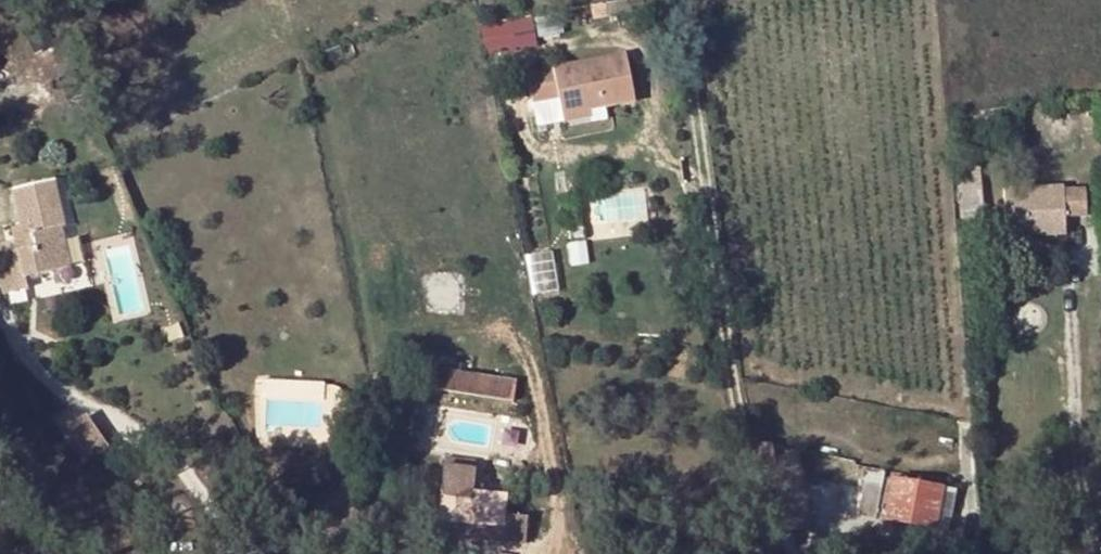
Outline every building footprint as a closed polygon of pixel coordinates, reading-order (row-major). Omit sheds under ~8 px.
[(482,24),(487,54),(541,46),(537,16),(482,24)] [(556,86),(562,115),(590,110),(633,102),(624,56),(529,73),(534,101),(551,98),(549,86),(556,86)] [(590,110),(562,115),(563,123),(591,119),(590,110)] [(62,225),(51,181),(12,190),(20,224),(10,226),(14,249),(0,253),(0,280),(3,292),(23,287),(21,275),(66,265),(56,226),(62,225)] [(959,186),(962,221),(983,220),(979,184),(959,186)] [(1006,191),(1007,236),(1058,235),(1057,190),(1006,191)] [(1075,193),(1057,193),(1058,216),(1076,215),(1075,193)] [(72,223),(62,225),(56,226),(66,265),(82,261),(72,223)] [(40,344),(39,356),(62,357),(62,345),(40,344)] [(417,388),(449,393),(452,373),(420,369),(417,388)] [(517,383),(452,373),(449,393),(514,404),(517,383)] [(320,380),(260,378),(260,398),(319,400),(320,380)] [(762,461),(776,458),(773,444),(758,441),(762,461)] [(762,461),(777,527),(811,532),(816,533),(797,454),(776,458),(762,461)] [(445,456),(444,464),(474,467),(474,460),(445,456)] [(444,464),(438,520),(445,521),(469,524),(468,540),(523,547),(526,517),(503,515),(505,497),(471,493),(474,467),(444,464)] [(891,477),(883,516),(936,527),(943,486),(891,477)] [(943,486),(936,527),(947,530),(956,489),(943,486)] [(469,524),(445,521),(444,537),(468,540),(469,524)] [(816,553),(851,553),(854,539),(816,533),(811,532),(808,546),(817,548),(816,553)]
